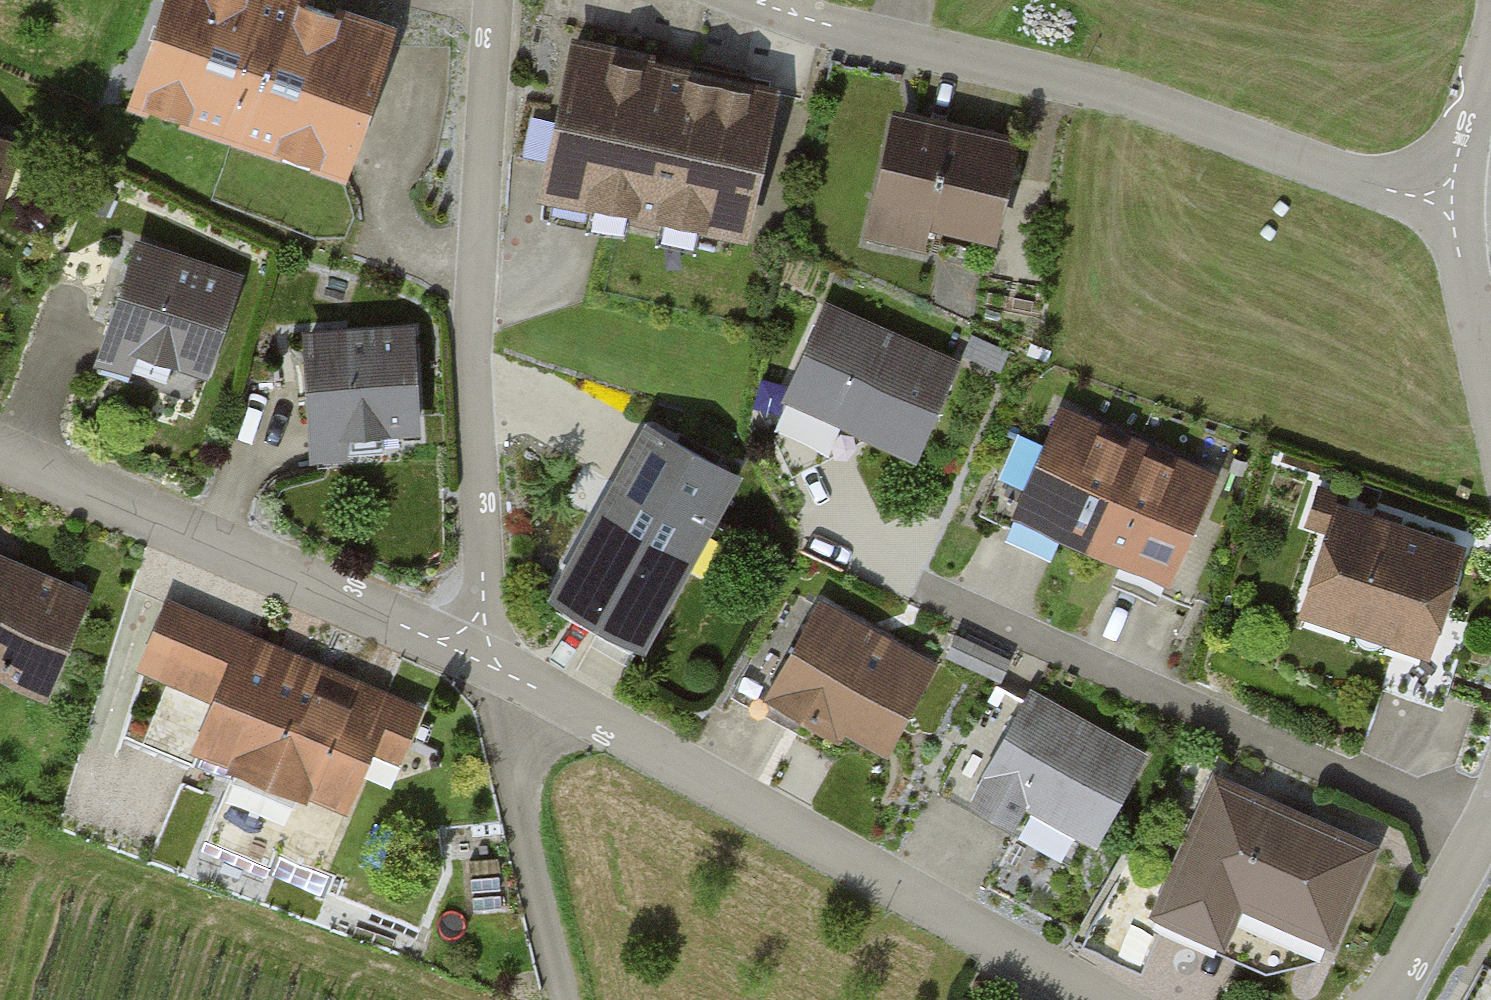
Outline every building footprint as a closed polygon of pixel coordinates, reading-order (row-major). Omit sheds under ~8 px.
[(312,0),(151,0),(116,99),(327,173),(381,24),(312,0)] [(769,85),(561,43),(530,195),(739,237),(769,85)] [(1011,132),(888,109),(867,221),(990,245),(1011,132)] [(0,139),(0,210),(21,146),(0,139)] [(239,271),(133,236),(89,366),(195,402),(239,271)] [(961,359),(821,301),(778,403),(918,462),(961,359)] [(408,324),(296,331),(303,461),(416,454),(408,324)] [(1213,471),(1056,401),(1006,512),(1163,582),(1213,471)] [(735,473),(638,419),(540,593),(637,647),(735,473)] [(1460,540),(1329,497),(1291,612),(1423,655),(1460,540)] [(0,553),(0,678),(43,695),(87,588),(0,553)] [(776,668),(813,587),(795,579),(758,660),(776,668)] [(422,708),(159,596),(130,663),(201,692),(181,739),(336,805),(360,749),(397,765),(422,708)] [(936,666),(816,598),(764,690),(884,757),(936,666)] [(1149,759),(1027,691),(973,787),(1094,855),(1149,759)] [(1375,848),(1208,773),(1146,911),(1219,943),(1237,905),(1330,947),(1375,848)]
